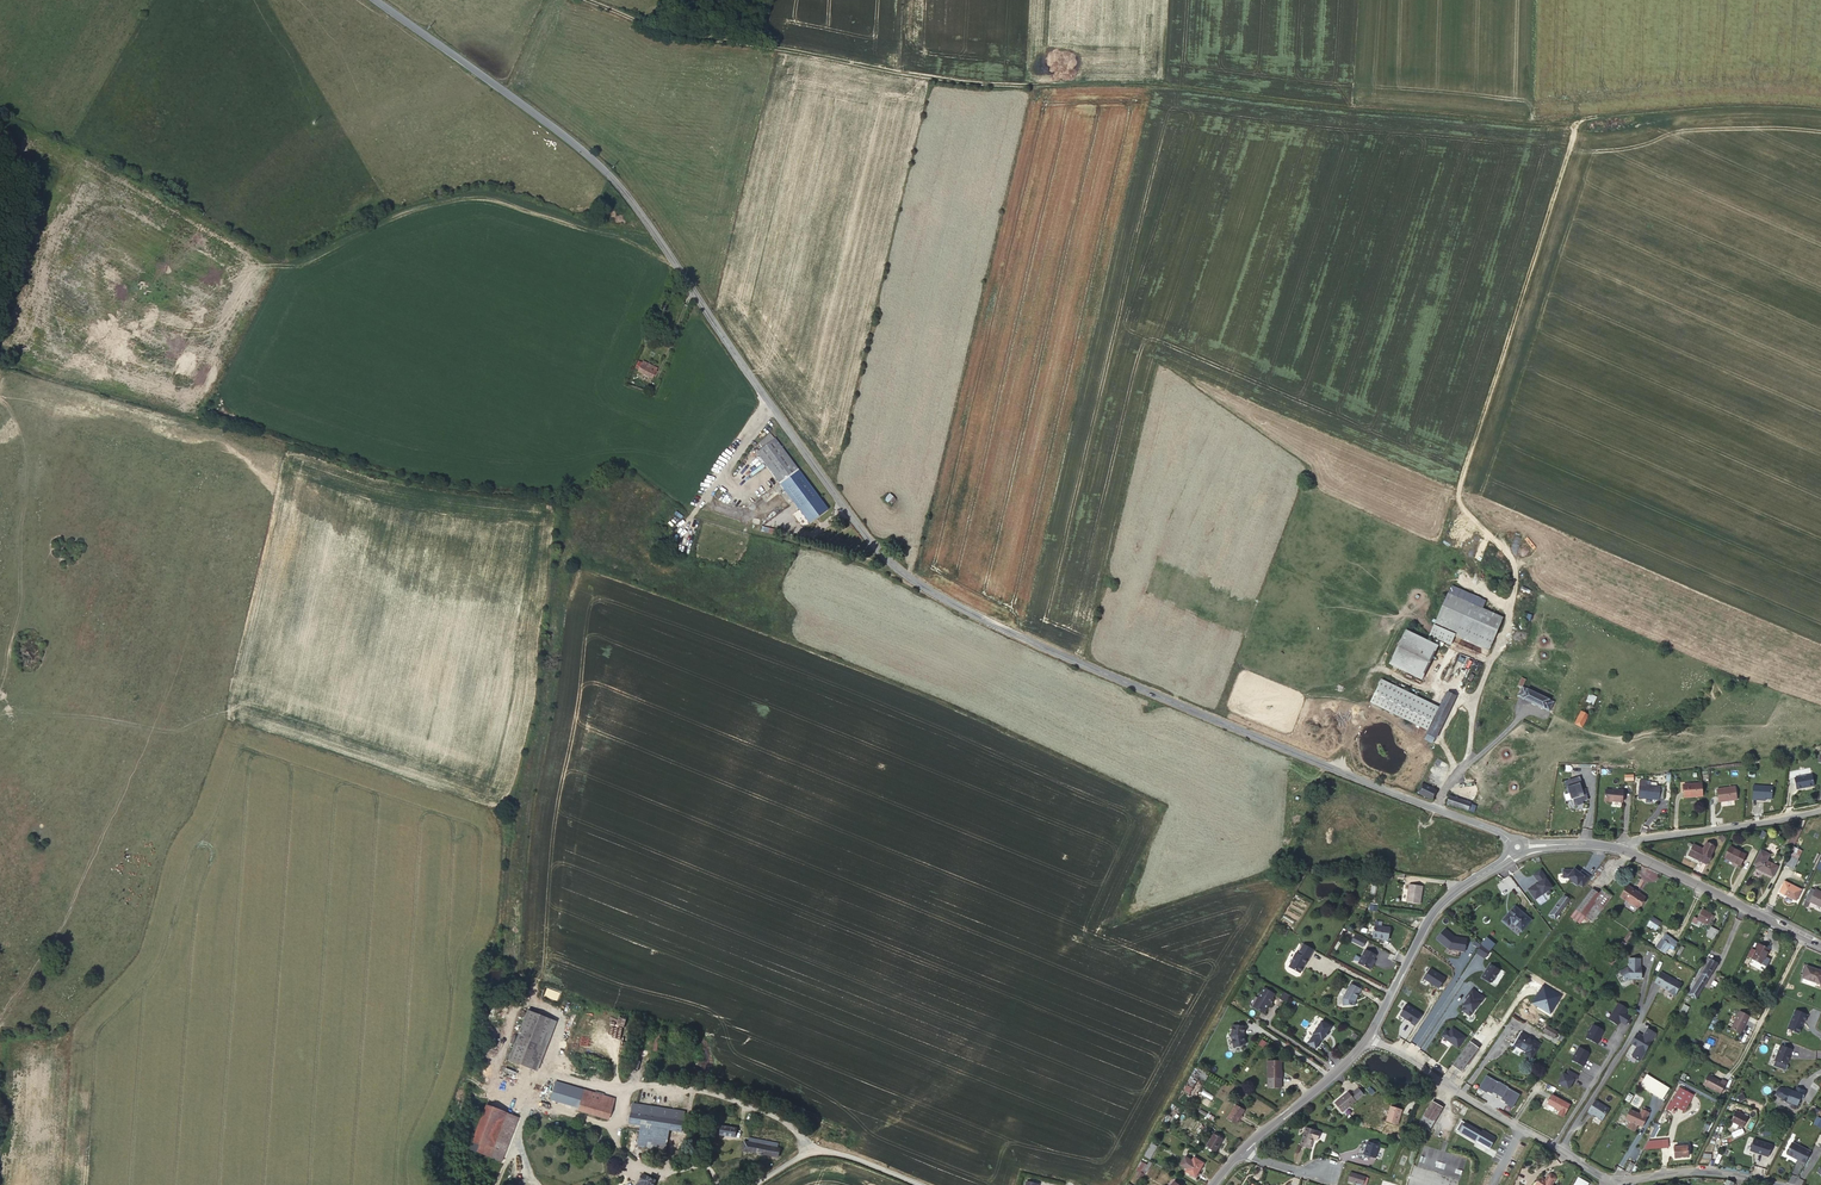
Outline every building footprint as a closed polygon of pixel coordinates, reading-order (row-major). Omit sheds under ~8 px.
[(665,332),(666,331),(661,323),(661,322),(657,327),(665,332)] [(643,360),(642,362),(639,369),(638,371),(653,378),(658,367),(643,360)] [(755,452),(808,522),(826,508),(773,439),(755,452)] [(884,500),(891,505),(897,499),(890,493),(884,500)] [(763,527),(761,532),(776,535),(777,530),(763,527)] [(1451,585),(1448,593),(1483,608),(1486,600),(1451,585)] [(1454,636),(1489,652),(1503,617),(1483,608),(1448,593),(1448,592),(1433,627),(1454,636)] [(1454,636),(1433,627),(1428,638),(1449,647),(1454,636)] [(1405,629),(1389,663),(1421,679),(1437,645),(1405,629)] [(1518,685),(1522,687),(1526,679),(1521,677),(1518,685)] [(1428,730),(1440,707),(1382,678),(1371,702),(1428,730)] [(1522,687),(1518,696),(1549,711),(1553,702),(1522,687)] [(1436,738),(1456,696),(1447,691),(1440,707),(1428,730),(1426,734),(1427,734),(1425,739),(1432,743),(1435,738),(1436,738)] [(1586,701),(1581,712),(1588,715),(1593,704),(1586,701)] [(1575,724),(1582,727),(1588,715),(1581,712),(1575,724)] [(1788,780),(1794,779),(1794,778),(1812,774),(1810,767),(1789,771),(1788,780)] [(1812,774),(1794,778),(1794,779),(1796,789),(1805,787),(1805,786),(1813,784),(1812,774)] [(1587,800),(1581,776),(1566,780),(1573,807),(1585,804),(1584,800),(1587,800)] [(1647,781),(1639,780),(1638,797),(1664,799),(1665,787),(1650,785),(1646,785),(1647,781)] [(1417,792),(1431,798),(1435,789),(1422,783),(1417,792)] [(1702,796),(1701,783),(1683,784),(1684,797),(1702,796)] [(1773,786),(1753,785),(1752,799),(1761,800),(1761,798),(1772,799),(1773,786)] [(1737,799),(1735,787),(1717,789),(1718,802),(1737,799)] [(1606,790),(1605,801),(1611,802),(1611,801),(1622,802),(1623,791),(1616,790),(1616,791),(1606,790)] [(1468,811),(1471,803),(1449,796),(1447,803),(1468,811)] [(1789,843),(1794,845),(1801,830),(1796,828),(1789,843)] [(1706,864),(1715,847),(1706,843),(1703,849),(1693,844),(1688,855),(1706,864)] [(1740,865),(1745,855),(1730,847),(1724,857),(1740,865)] [(1756,868),(1772,876),(1778,866),(1766,861),(1769,854),(1760,850),(1753,864),(1757,866),(1756,868)] [(1793,870),(1798,860),(1790,856),(1785,866),(1793,870)] [(1546,877),(1541,869),(1534,875),(1539,882),(1536,884),(1536,885),(1534,887),(1533,886),(1528,889),(1535,899),(1543,894),(1553,887),(1546,877)] [(1796,900),(1801,890),(1784,882),(1779,892),(1796,900)] [(1407,902),(1419,904),(1422,886),(1410,884),(1407,902)] [(1628,885),(1620,897),(1637,908),(1644,898),(1637,894),(1638,892),(1628,885)] [(1592,889),(1571,916),(1580,923),(1585,916),(1601,895),(1599,894),(1592,889)] [(1603,889),(1599,894),(1601,895),(1585,916),(1592,922),(1612,896),(1603,889)] [(1810,902),(1815,890),(1811,889),(1803,905),(1807,907),(1810,902)] [(1815,890),(1810,902),(1820,907),(1820,893),(1815,890)] [(1555,919),(1567,903),(1562,899),(1550,915),(1555,919)] [(1502,921),(1508,925),(1511,922),(1522,931),(1531,920),(1515,906),(1502,921)] [(1712,916),(1709,915),(1710,913),(1702,909),(1695,923),(1700,925),(1702,921),(1705,923),(1708,925),(1712,916)] [(1655,931),(1661,922),(1652,917),(1646,926),(1655,931)] [(1375,925),(1372,937),(1388,940),(1391,928),(1375,925)] [(1717,930),(1711,926),(1706,935),(1713,938),(1717,930)] [(1467,939),(1454,937),(1445,929),(1437,939),(1449,949),(1461,951),(1461,948),(1465,949),(1467,939)] [(1623,940),(1628,944),(1634,935),(1629,932),(1623,940)] [(1662,939),(1656,947),(1664,953),(1669,947),(1672,950),(1673,948),(1674,947),(1677,942),(1669,936),(1668,938),(1665,936),(1662,939)] [(1313,949),(1303,944),(1298,954),(1296,952),(1293,958),(1290,965),(1290,967),(1299,972),(1301,971),(1307,959),(1308,959),(1313,949)] [(1490,951),(1482,944),(1476,952),(1485,958),(1490,951)] [(1747,956),(1761,964),(1768,951),(1765,950),(1766,948),(1759,944),(1757,948),(1756,951),(1751,948),(1747,956)] [(1672,950),(1669,955),(1672,957),(1677,950),(1673,948),(1672,950)] [(1365,949),(1358,963),(1369,969),(1373,960),(1376,955),(1365,949)] [(1706,967),(1689,995),(1696,998),(1718,963),(1709,958),(1705,966),(1706,967)] [(1640,959),(1629,959),(1629,968),(1627,967),(1620,972),(1625,982),(1631,979),(1642,979),(1642,968),(1640,968),(1640,959)] [(1486,973),(1483,978),(1491,983),(1493,983),(1501,971),(1491,965),(1486,973)] [(1820,977),(1820,971),(1806,966),(1802,978),(1818,983),(1820,977)] [(1446,978),(1431,969),(1424,979),(1439,988),(1446,978)] [(1683,984),(1662,972),(1656,982),(1663,986),(1662,987),(1670,991),(1669,993),(1676,996),(1683,984)] [(1355,1001),(1361,989),(1351,984),(1343,999),(1343,1006),(1355,1005),(1355,1001)] [(1266,1013),(1269,1008),(1268,1006),(1269,1004),(1270,1005),(1271,1004),(1272,1005),(1275,1000),(1274,999),(1276,994),(1265,988),(1255,1006),(1260,1009),(1260,1010),(1268,1015),(1266,1013)] [(1485,997),(1473,989),(1466,998),(1468,999),(1463,1005),(1465,1006),(1462,1010),(1471,1016),(1480,1003),(1481,1003),(1485,997)] [(1628,1008),(1619,1002),(1608,1019),(1618,1025),(1620,1021),(1626,1024),(1631,1016),(1625,1013),(1628,1008)] [(1407,1004),(1403,1009),(1404,1011),(1401,1015),(1405,1018),(1406,1018),(1409,1019),(1408,1020),(1412,1022),(1412,1023),(1416,1025),(1423,1015),(1407,1004)] [(1685,1015),(1690,1007),(1685,1004),(1680,1012),(1685,1015)] [(527,1010),(508,1061),(531,1069),(550,1019),(527,1010)] [(1787,1029),(1799,1033),(1801,1027),(1801,1026),(1802,1024),(1803,1022),(1804,1022),(1807,1014),(1795,1010),(1787,1029)] [(1740,1033),(1749,1016),(1739,1011),(1731,1028),(1740,1033)] [(1322,1020),(1313,1034),(1307,1043),(1316,1048),(1321,1040),(1322,1040),(1326,1035),(1328,1032),(1331,1026),(1322,1020)] [(1244,1026),(1231,1025),(1230,1035),(1232,1048),(1246,1045),(1243,1034),(1244,1026)] [(1600,1025),(1597,1033),(1617,1040),(1620,1032),(1600,1025)] [(1554,1038),(1557,1032),(1546,1026),(1543,1031),(1554,1038)] [(1466,1038),(1453,1028),(1445,1039),(1459,1048),(1466,1038)] [(1643,1036),(1637,1032),(1631,1043),(1637,1047),(1632,1055),(1640,1060),(1656,1033),(1648,1028),(1643,1036)] [(1515,1045),(1526,1052),(1525,1054),(1532,1058),(1540,1044),(1521,1033),(1515,1045)] [(1461,1072),(1479,1048),(1470,1041),(1452,1066),(1461,1072)] [(1788,1058),(1791,1050),(1780,1046),(1775,1061),(1786,1065),(1789,1058),(1788,1058)] [(1587,1052),(1574,1074),(1581,1078),(1594,1056),(1587,1052)] [(1268,1078),(1281,1078),(1281,1061),(1267,1060),(1267,1067),(1268,1067),(1268,1078)] [(1206,1080),(1209,1075),(1196,1067),(1188,1081),(1191,1083),(1188,1087),(1192,1089),(1199,1077),(1206,1080)] [(1663,1099),(1669,1088),(1646,1074),(1639,1086),(1660,1098),(1663,1099)] [(1507,1105),(1513,1108),(1521,1095),(1509,1088),(1509,1087),(1499,1082),(1487,1075),(1479,1089),(1485,1092),(1486,1091),(1488,1092),(1492,1094),(1493,1093),(1503,1098),(1502,1100),(1506,1102),(1508,1103),(1507,1105)] [(1708,1075),(1704,1084),(1721,1093),(1726,1082),(1722,1080),(1721,1082),(1708,1075)] [(1281,1078),(1268,1078),(1268,1088),(1281,1088),(1281,1078)] [(615,1099),(583,1090),(555,1081),(550,1097),(579,1106),(577,1110),(608,1119),(615,1099)] [(1350,1094),(1348,1091),(1334,1103),(1342,1112),(1356,1101),(1364,1094),(1358,1087),(1350,1094)] [(1684,1109),(1692,1094),(1680,1087),(1672,1103),(1674,1104),(1684,1109)] [(1791,1091),(1786,1089),(1784,1089),(1781,1088),(1778,1090),(1777,1093),(1778,1096),(1780,1098),(1783,1099),(1784,1101),(1791,1104),(1792,1103),(1793,1104),(1792,1107),(1797,1109),(1800,1104),(1800,1103),(1798,1102),(1800,1098),(1803,1099),(1806,1091),(1804,1090),(1797,1087),(1795,1092),(1792,1091),(1791,1091)] [(1560,1110),(1565,1102),(1552,1095),(1547,1104),(1560,1110)] [(1663,1099),(1660,1098),(1655,1106),(1660,1109),(1665,1101),(1663,1099)] [(1423,1116),(1434,1123),(1443,1107),(1432,1101),(1423,1116)] [(1610,1110),(1596,1101),(1589,1113),(1593,1116),(1593,1115),(1603,1121),(1610,1110)] [(1570,1104),(1565,1102),(1560,1110),(1558,1114),(1563,1117),(1570,1104)] [(682,1131),(685,1112),(633,1104),(630,1123),(641,1125),(638,1145),(665,1149),(668,1129),(682,1131)] [(501,1161),(518,1118),(486,1105),(469,1149),(501,1161)] [(1236,1123),(1244,1110),(1236,1105),(1228,1118),(1236,1123)] [(1398,1125),(1402,1109),(1391,1106),(1386,1121),(1398,1125)] [(1640,1114),(1630,1110),(1626,1119),(1630,1121),(1627,1127),(1635,1131),(1637,1124),(1642,1126),(1649,1112),(1648,1112),(1649,1110),(1644,1107),(1643,1110),(1642,1109),(1640,1114)] [(1743,1127),(1748,1117),(1736,1111),(1731,1121),(1739,1125),(1743,1127)] [(1434,1123),(1423,1116),(1418,1124),(1429,1131),(1434,1123)] [(1491,1149),(1497,1139),(1483,1131),(1482,1133),(1463,1122),(1457,1131),(1477,1143),(1478,1142),(1491,1149)] [(720,1135),(735,1137),(736,1129),(722,1126),(720,1135)] [(1317,1140),(1320,1132),(1306,1127),(1300,1145),(1310,1149),(1313,1139),(1317,1140)] [(1215,1152),(1223,1139),(1214,1134),(1206,1146),(1215,1152)] [(780,1148),(781,1144),(749,1137),(749,1142),(780,1148)] [(1772,1144),(1754,1138),(1750,1151),(1768,1157),(1772,1144)] [(1659,1140),(1659,1142),(1646,1143),(1643,1149),(1668,1147),(1668,1139),(1659,1140)] [(778,1157),(780,1148),(749,1142),(745,1141),(743,1151),(778,1157)] [(1365,1155),(1375,1158),(1379,1145),(1368,1141),(1366,1147),(1367,1147),(1365,1155)] [(1811,1152),(1793,1142),(1787,1154),(1805,1163),(1811,1152)] [(1150,1159),(1157,1146),(1151,1143),(1144,1156),(1150,1159)] [(1685,1146),(1683,1146),(1674,1147),(1675,1157),(1689,1156),(1688,1146),(1685,1146)] [(1185,1171),(1195,1177),(1204,1163),(1194,1157),(1192,1160),(1185,1156),(1180,1165),(1187,1169),(1185,1171)] [(1149,1161),(1147,1165),(1141,1161),(1136,1170),(1140,1172),(1137,1177),(1140,1179),(1145,1171),(1147,1172),(1152,1163),(1149,1161)] [(1625,1171),(1630,1174),(1635,1164),(1630,1162),(1625,1171)] [(1368,1177),(1350,1172),(1348,1180),(1353,1182),(1354,1180),(1358,1181),(1357,1183),(1364,1184),(1366,1184),(1368,1177)] [(1549,1174),(1545,1180),(1552,1184),(1556,1178),(1555,1176),(1551,1173),(1549,1174)] [(656,1180),(643,1174),(637,1184),(636,1184),(654,1184),(656,1180)]
